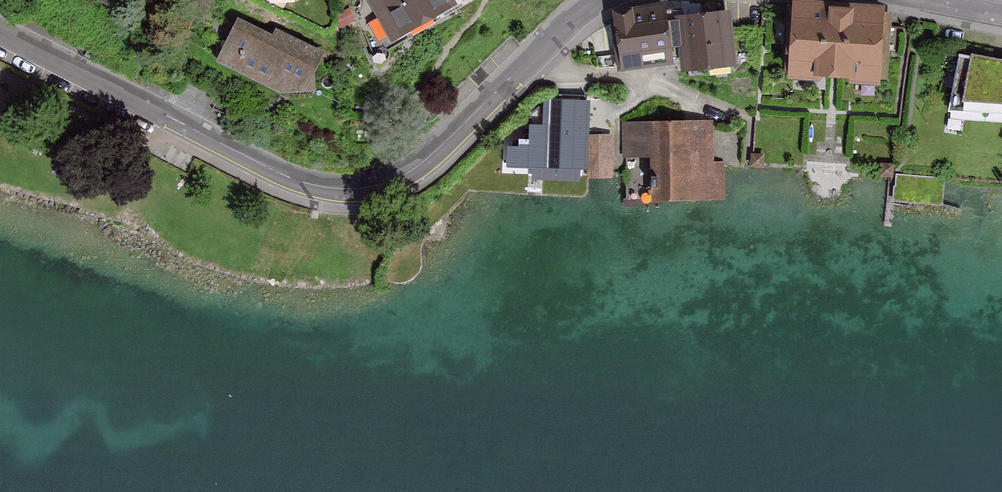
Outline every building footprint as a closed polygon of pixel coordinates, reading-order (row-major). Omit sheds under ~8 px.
[(469,0),(387,0),(384,1),(411,47),(475,10),(469,0)] [(794,6),(789,78),(878,84),(884,12),(794,6)] [(664,10),(615,17),(622,68),(683,60),(685,72),(733,66),(726,15),(666,23),(664,10)] [(335,64),(249,24),(229,68),(296,100),(320,98),(335,64)] [(956,109),(1001,109),(1001,64),(961,56),(956,109)] [(0,92),(0,111),(9,116),(17,100),(0,92)] [(554,130),(529,129),(528,150),(514,150),(514,163),(571,166),(574,114),(555,113),(554,130)] [(711,126),(627,128),(627,155),(654,154),(654,198),(721,197),(721,166),(711,166),(711,126)] [(590,152),(611,151),(611,135),(589,136),(590,152)]
